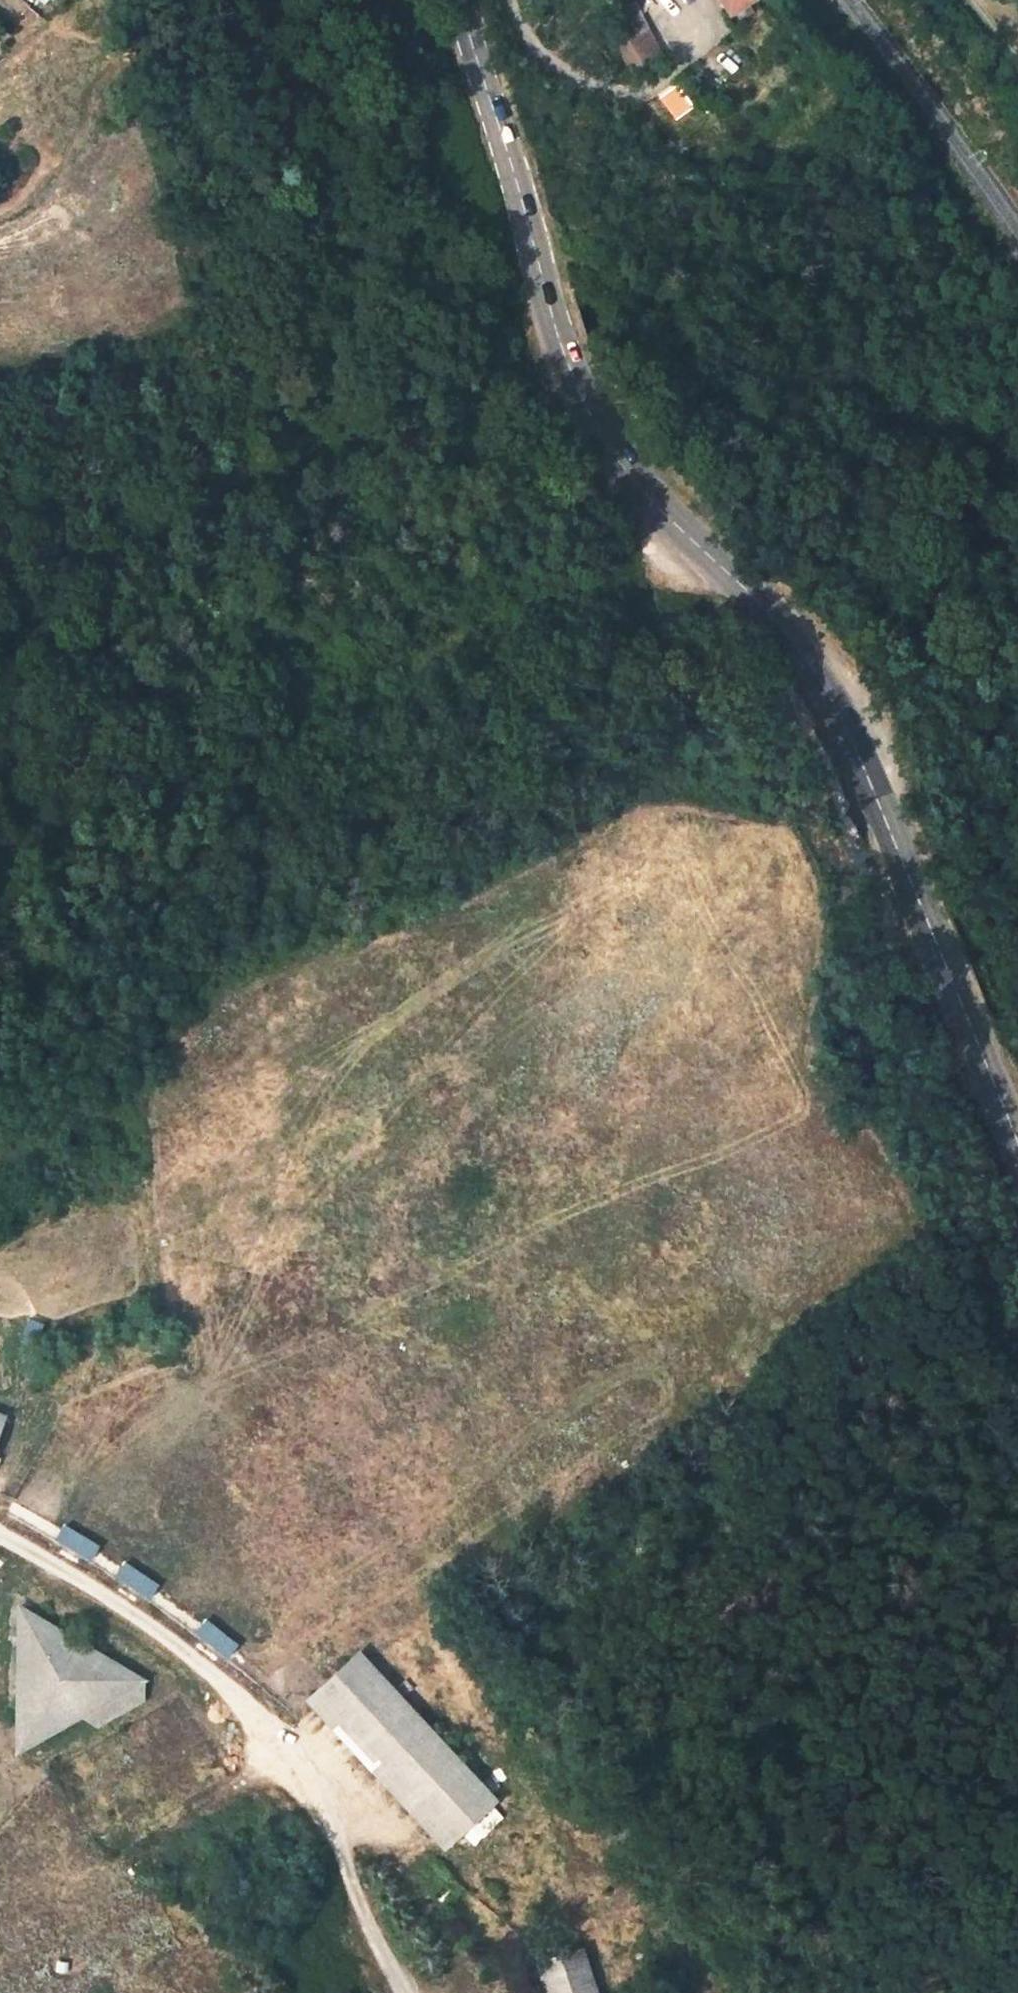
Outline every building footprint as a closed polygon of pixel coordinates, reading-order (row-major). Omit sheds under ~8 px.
[(750,0),(717,0),(728,17),(751,2),(750,0)] [(624,39),(641,30),(630,8),(612,17),(624,39)] [(613,44),(627,72),(655,59),(641,30),(624,39),(613,44)] [(67,1525),(58,1539),(92,1561),(101,1546),(67,1525)] [(154,1596),(161,1580),(125,1563),(117,1580),(154,1596)] [(142,1686),(20,1609),(16,1757),(78,1722),(142,1686)] [(227,1659),(239,1646),(209,1619),(197,1632),(227,1659)] [(358,1658),(310,1700),(447,1852),(495,1807),(459,1767),(358,1658)] [(96,1731),(144,1703),(142,1686),(78,1722),(96,1731)] [(549,1992),(595,1992),(583,1952),(548,1965),(540,1967),(549,1992)]
